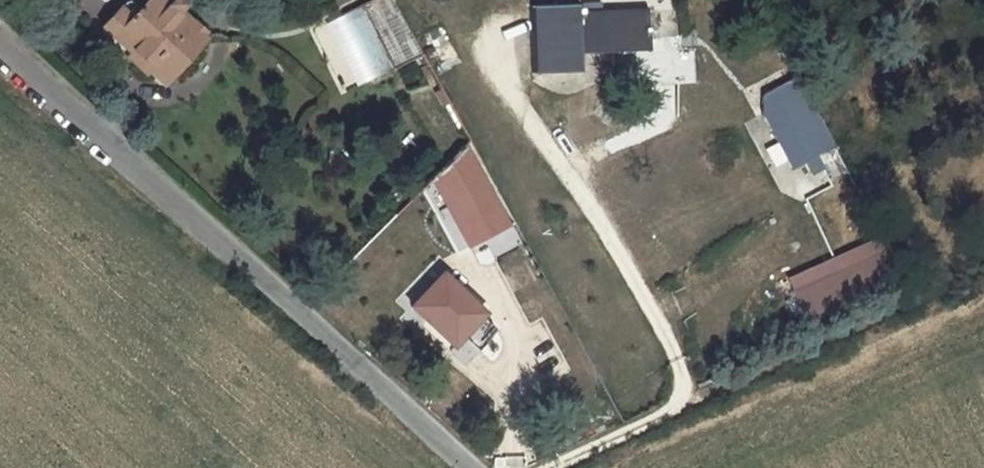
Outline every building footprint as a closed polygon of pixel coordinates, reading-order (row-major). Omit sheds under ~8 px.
[(119,6),(104,21),(168,80),(205,39),(170,7),(174,3),(170,0),(148,0),(132,18),(119,6)] [(395,68),(423,53),(395,0),(373,0),(364,5),(395,68)] [(581,71),(580,53),(650,50),(649,12),(578,15),(578,3),(537,5),(540,74),(581,71)] [(310,29),(343,92),(390,68),(357,4),(310,29)] [(763,115),(793,171),(835,148),(796,76),(763,94),(763,115)] [(511,225),(467,145),(433,179),(470,247),(511,225)] [(886,248),(792,291),(810,327),(903,284),(886,248)] [(444,273),(414,305),(455,345),(486,312),(444,273)]
